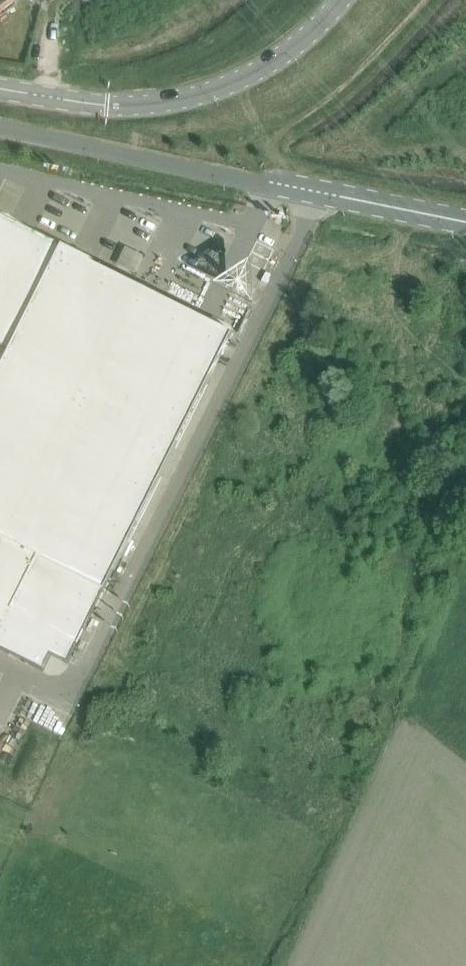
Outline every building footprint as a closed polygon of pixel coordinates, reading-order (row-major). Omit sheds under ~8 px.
[(15,0),(0,0),(0,11),(15,0)] [(58,246),(0,217),(0,363),(58,246)] [(0,363),(0,539),(34,556),(7,610),(78,645),(233,334),(213,323),(203,318),(58,246),(0,363)] [(43,672),(51,655),(69,663),(78,645),(7,610),(34,556),(0,539),(0,650),(43,672)]
